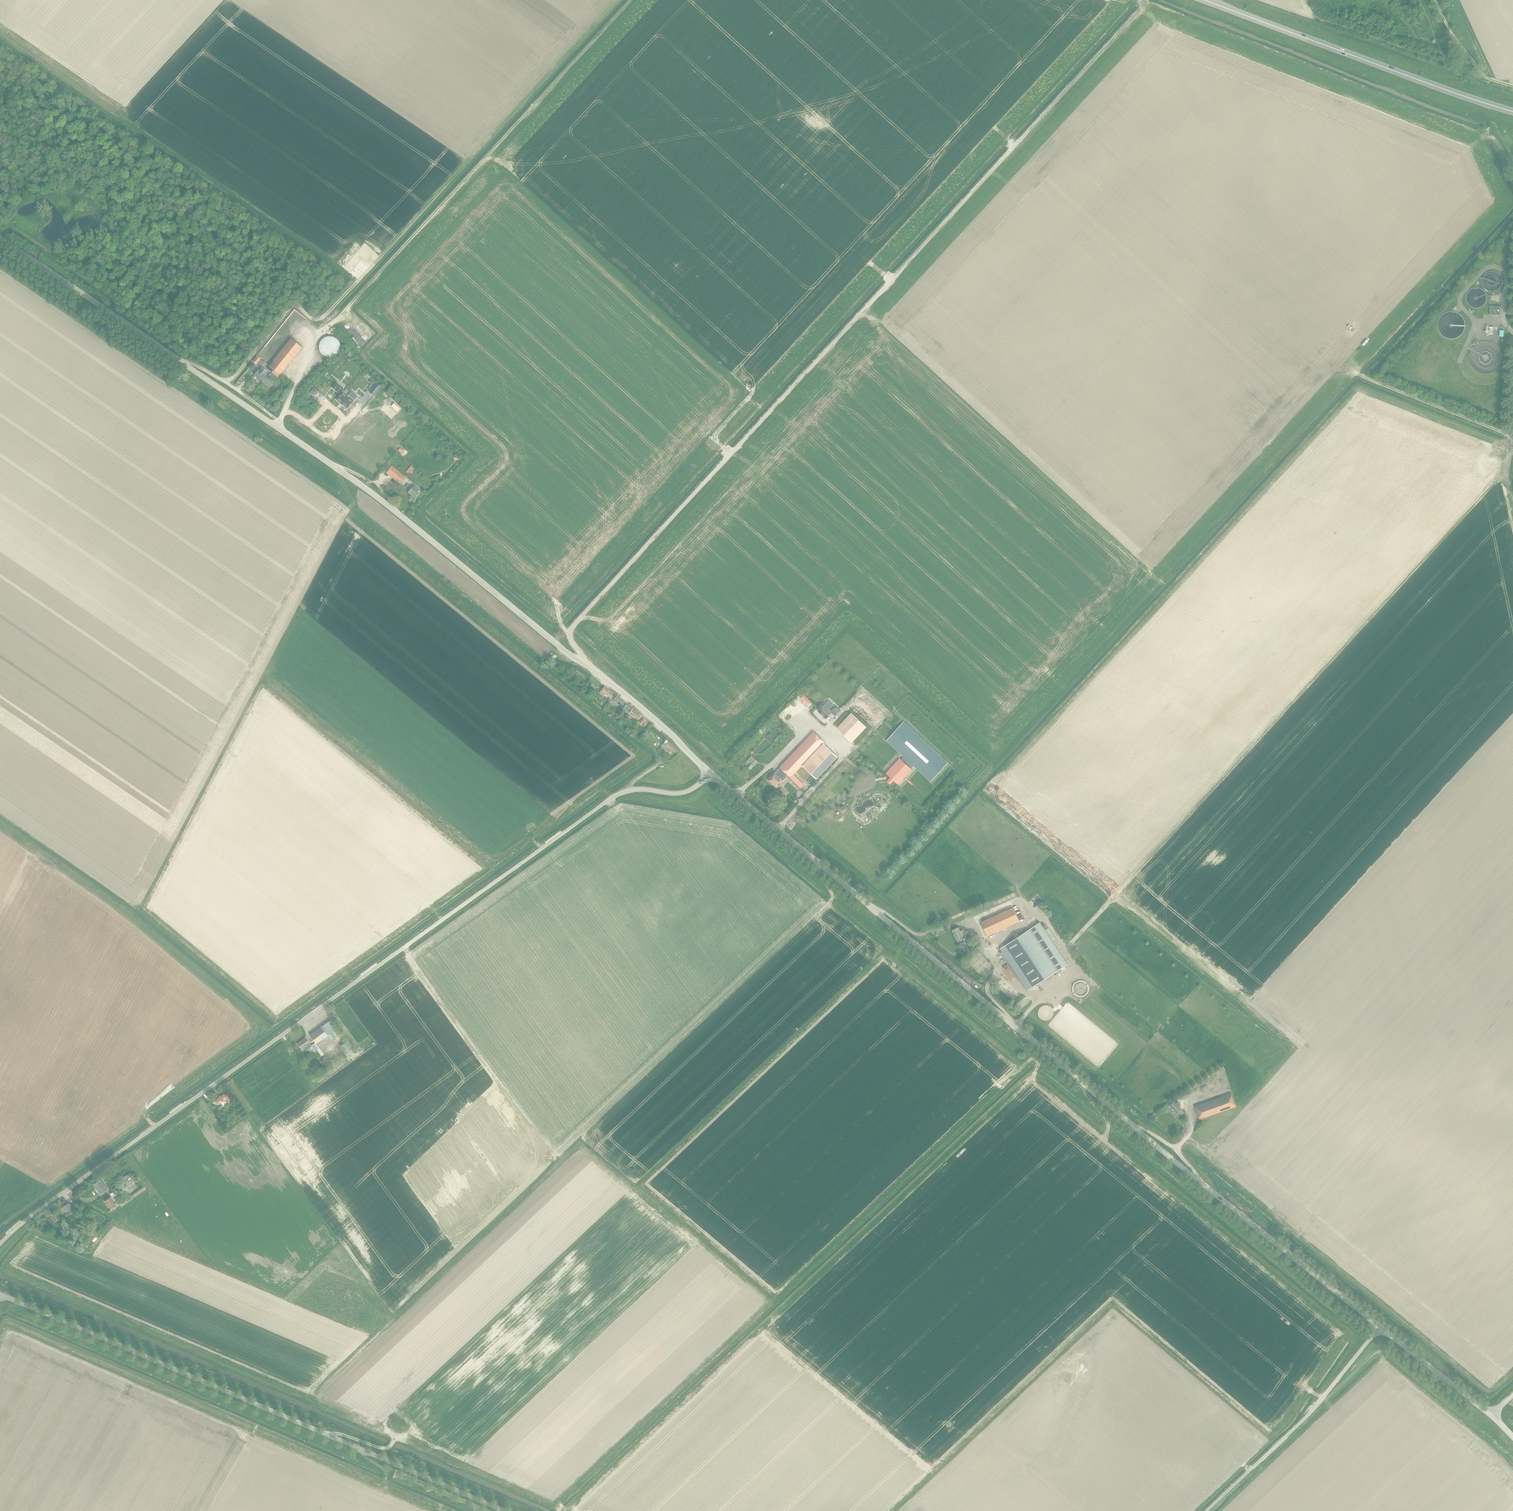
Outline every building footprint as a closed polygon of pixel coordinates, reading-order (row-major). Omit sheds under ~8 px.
[(355,267),(362,273),(368,264),(361,259),(355,267)] [(1500,306),(1490,306),(1489,315),(1500,315),(1500,306)] [(291,338),(280,352),(291,360),(295,356),(302,346),(291,338)] [(280,352),(269,365),(281,374),(288,364),(291,360),(280,352)] [(269,365),(267,368),(278,377),(281,374),(269,365)] [(263,381),(267,375),(266,375),(268,372),(267,371),(261,367),(259,369),(258,368),(254,374),(263,381)] [(271,387),(275,381),(271,377),(270,378),(267,375),(263,381),(271,387)] [(339,393),(340,394),(336,399),(340,403),(342,405),(343,405),(347,408),(357,396),(352,391),(348,396),(343,392),(342,392),(341,391),(343,388),(337,382),(332,388),(339,393)] [(393,465),(387,472),(401,483),(406,476),(393,465)] [(415,486),(414,488),(413,487),(409,492),(415,497),(419,492),(418,491),(420,489),(415,486)] [(574,671),(582,678),(585,675),(583,674),(580,671),(577,669),(574,671)] [(613,696),(612,695),(613,693),(604,686),(600,692),(603,695),(605,692),(610,697),(609,698),(610,699),(613,696)] [(625,702),(617,696),(615,694),(611,699),(613,700),(612,700),(618,705),(619,704),(622,706),(625,702)] [(804,695),(801,698),(808,705),(811,701),(804,695)] [(825,703),(818,711),(826,719),(832,712),(834,715),(839,710),(836,706),(835,706),(828,700),(825,703)] [(625,709),(637,718),(640,714),(629,705),(625,709)] [(852,742),(866,727),(851,713),(837,728),(852,742)] [(903,721),(885,740),(903,756),(913,766),(931,782),(948,763),(903,721)] [(780,768),(778,771),(781,774),(779,775),(784,780),(788,775),(791,778),(790,779),(801,789),(804,786),(793,776),(803,765),(817,779),(838,757),(824,744),(825,742),(814,732),(780,768)] [(669,741),(669,742),(666,740),(661,746),(664,748),(666,745),(674,752),(677,748),(669,741)] [(751,769),(758,762),(752,755),(747,760),(744,763),(751,769)] [(887,781),(890,784),(893,780),(898,785),(912,769),(899,758),(885,773),(890,777),(887,781)] [(778,770),(769,780),(777,788),(784,780),(779,775),(781,774),(778,770)] [(1013,907),(981,922),(987,936),(1020,921),(1013,907)] [(1004,945),(1032,987),(1067,964),(1040,922),(1004,945)] [(958,927),(952,930),(958,942),(964,939),(962,936),(965,935),(962,930),(960,931),(958,927)] [(1004,945),(1000,948),(1010,962),(1019,977),(1028,990),(1032,987),(1004,945)] [(1019,977),(1010,962),(1003,967),(1006,972),(1011,981),(1012,981),(1012,982),(1019,977)] [(312,1047),(315,1050),(324,1044),(321,1040),(335,1030),(328,1021),(310,1035),(315,1042),(311,1045),(306,1037),(297,1043),(301,1048),(303,1046),(306,1050),(309,1047),(310,1048),(312,1047)] [(340,1046),(345,1054),(353,1048),(351,1046),(352,1045),(349,1040),(348,1040),(345,1036),(344,1039),(346,1042),(340,1046)] [(326,1066),(324,1062),(327,1059),(324,1054),(321,1056),(323,1059),(319,1062),(321,1064),(321,1063),(324,1067),(325,1067),(326,1068),(329,1066),(328,1065),(326,1066)] [(233,1098),(231,1096),(229,1097),(227,1093),(224,1095),(224,1094),(216,1099),(219,1104),(227,1099),(228,1101),(233,1098)] [(1231,1093),(1195,1106),(1200,1119),(1236,1106),(1231,1093)] [(1184,1112),(1182,1109),(1179,1106),(1181,1105),(1178,1102),(1176,1103),(1174,1101),(1170,1105),(1177,1113),(1179,1112),(1181,1115),(1184,1112)] [(107,1188),(100,1178),(98,1176),(91,1181),(100,1193),(107,1188)] [(115,1205),(110,1197),(105,1201),(110,1208),(115,1205)] [(66,1212),(69,1210),(71,1214),(75,1211),(68,1202),(65,1205),(67,1208),(64,1210),(66,1212)] [(60,1218),(55,1212),(50,1215),(56,1223),(58,1221),(57,1220),(60,1218)]
